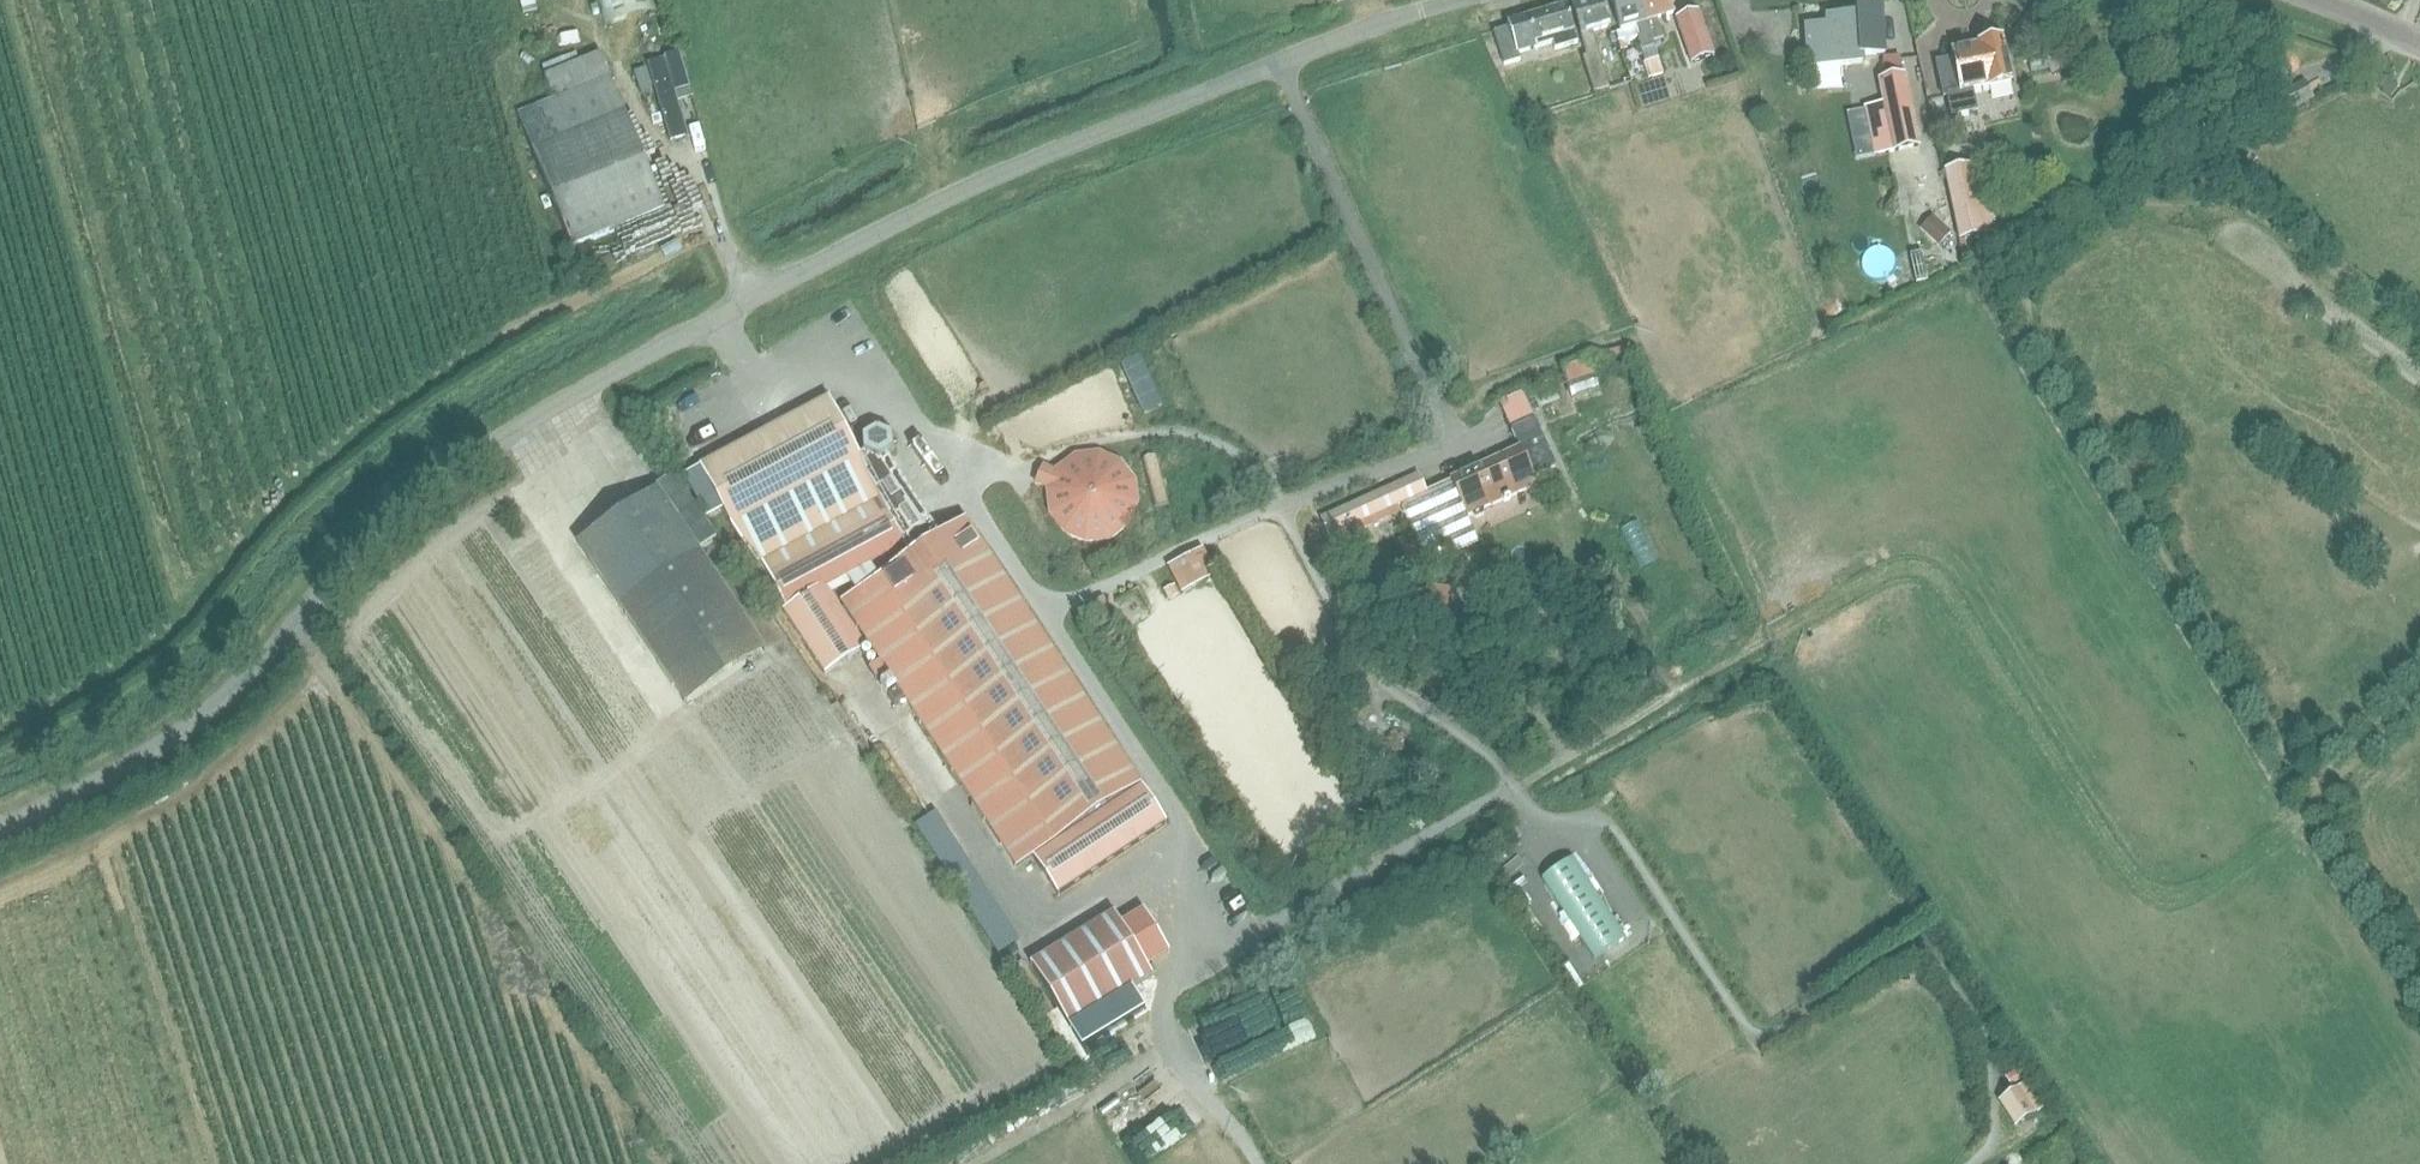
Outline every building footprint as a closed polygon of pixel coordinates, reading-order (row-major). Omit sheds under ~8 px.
[(608,27),(656,14),(652,0),(601,0),(608,27)] [(1608,81),(1593,33),(1610,27),(1602,0),(1586,0),(1571,4),(1588,56),(1583,58),(1594,93),(1610,88),(1630,83),(1628,75),(1608,81)] [(1653,42),(1640,0),(1611,0),(1621,31),(1636,26),(1640,37),(1638,38),(1642,51),(1655,47),(1653,42)] [(1653,42),(1664,39),(1658,19),(1674,14),(1669,0),(1640,0),(1653,42)] [(1494,32),(1504,65),(1520,60),(1518,53),(1553,43),(1555,50),(1578,43),(1566,6),(1508,24),(1509,28),(1494,32)] [(1862,63),(1862,57),(1884,55),(1881,8),(1858,9),(1858,17),(1837,18),(1838,26),(1806,28),(1809,67),(1862,63)] [(1692,64),(1713,56),(1698,11),(1676,19),(1692,64)] [(1972,92),(2011,83),(2002,41),(2001,41),(1993,36),(1985,38),(1980,45),(1979,46),(1979,47),(1953,52),(1955,59),(1936,63),(1944,98),(1948,97),(1952,117),(1976,111),(1972,92)] [(2069,73),(2064,51),(2047,55),(2052,77),(2069,73)] [(690,89),(680,53),(665,57),(665,60),(649,64),(671,142),(688,138),(676,93),(690,89)] [(666,212),(626,114),(601,54),(545,76),(555,99),(518,113),(533,152),(572,250),(666,212)] [(1649,77),(1663,73),(1658,59),(1644,64),(1649,77)] [(1874,145),(1918,136),(1904,66),(1879,71),(1884,94),(1865,98),(1874,145)] [(652,90),(646,69),(634,72),(640,93),(652,90)] [(2386,77),(2380,85),(2391,95),(2397,87),(2386,77)] [(2285,111),(2311,98),(2305,85),(2278,97),(2285,111)] [(1945,170),(1959,240),(1993,233),(1979,163),(1945,170)] [(1933,217),(1920,230),(1937,246),(1950,232),(1933,217)] [(1595,375),(1590,359),(1589,356),(1562,364),(1568,383),(1595,375)] [(1138,365),(1117,374),(1136,422),(1157,414),(1138,365)] [(1531,393),(1535,404),(1554,397),(1549,385),(1531,393)] [(1508,427),(1533,417),(1523,394),(1498,405),(1508,427)] [(829,399),(701,468),(732,527),(758,563),(762,560),(780,597),(831,670),(864,647),(822,587),(903,544),(911,556),(841,602),(1017,868),(1033,858),(1058,896),(1167,824),(1142,785),(966,520),(939,537),(887,458),(894,453),(891,437),(877,429),(861,439),(864,455),(860,457),(829,399)] [(1418,476),(1321,519),(1329,536),(1341,562),(1360,554),(1347,528),(1348,528),(1350,527),(1353,532),(1402,510),(1413,534),(1428,568),(1478,545),(1466,517),(1472,514),(1477,518),(1484,514),(1484,509),(1520,493),(1538,485),(1535,479),(1559,469),(1534,417),(1510,428),(1520,450),(1452,481),(1426,493),(1418,476)] [(1092,543),(1101,543),(1109,541),(1116,537),(1122,533),(1127,527),(1132,521),(1135,514),(1137,506),(1137,499),(1136,491),(1134,484),(1131,477),(1127,470),(1121,465),(1115,460),(1108,457),(1100,455),(1093,455),(1084,456),(1077,458),(1071,460),(1066,464),(1060,468),(1056,473),(1043,468),(1036,483),(1048,490),(1047,498),(1048,506),(1050,513),(1053,520),(1058,527),(1063,533),(1070,537),(1077,541),(1084,543),(1092,543)] [(579,545),(619,605),(686,705),(766,652),(699,551),(716,539),(676,479),(579,545)] [(1643,500),(1611,518),(1619,531),(1650,513),(1643,500)] [(1398,541),(1415,580),(1430,574),(1428,568),(1413,534),(1398,541)] [(1202,550),(1169,568),(1182,595),(1216,577),(1202,550)] [(1175,586),(1164,592),(1169,601),(1180,595),(1175,586)] [(881,666),(870,673),(876,683),(888,676),(881,666)] [(947,866),(958,858),(928,817),(917,825),(947,866)] [(1572,860),(1542,880),(1594,961),(1625,941),(1572,860)] [(1032,963),(1069,1026),(1154,976),(1117,913),(1032,963)] [(2016,1070),(2007,1077),(2013,1086),(2022,1079),(2016,1070)] [(2045,1108),(2029,1083),(2001,1101),(2017,1125),(2045,1108)] [(1104,1127),(1142,1163),(1144,1163),(1174,1133),(1135,1095),(1104,1127)]
